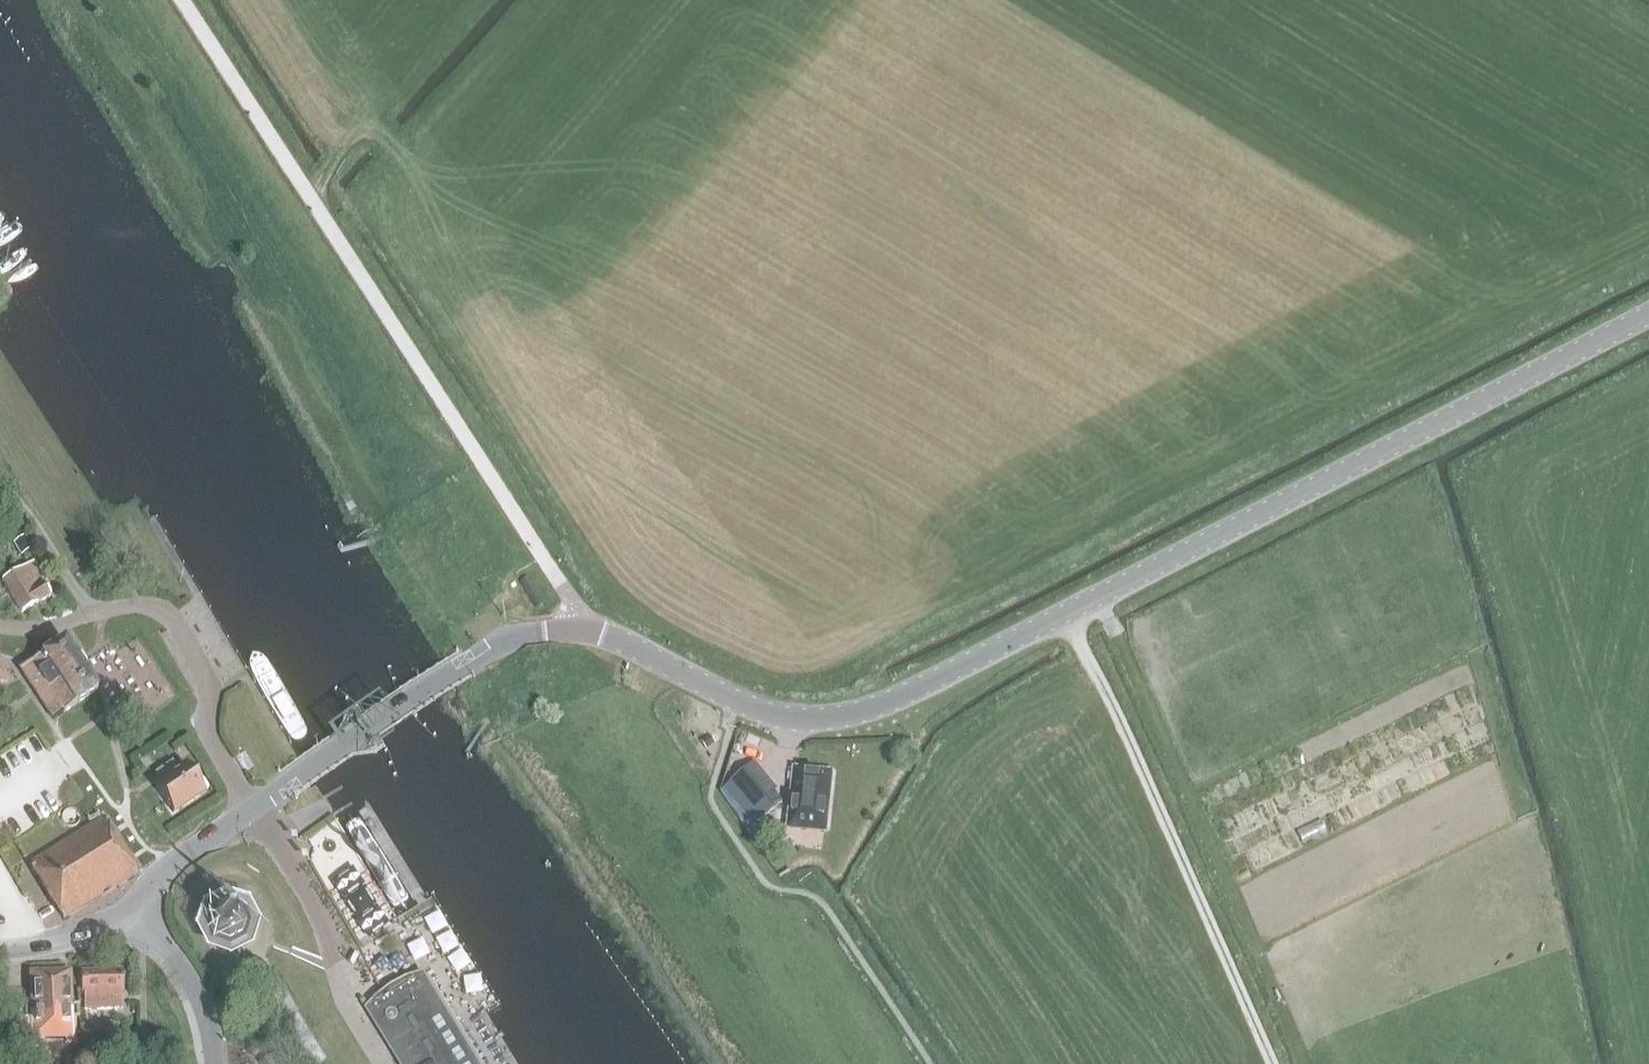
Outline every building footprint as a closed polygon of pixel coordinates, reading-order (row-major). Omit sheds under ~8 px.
[(32,550),(24,537),(12,544),(20,557),(32,550)] [(45,581),(32,561),(0,580),(21,612),(49,596),(41,583),(45,581)] [(97,691),(63,640),(30,662),(29,661),(18,668),(51,720),(97,691)] [(178,770),(171,761),(153,772),(160,782),(154,786),(171,812),(203,791),(185,765),(178,770)] [(773,792),(750,765),(730,782),(753,809),(773,792)] [(829,774),(795,770),(792,801),(789,829),(822,832),(825,804),(826,804),(829,774)] [(760,822),(752,811),(740,821),(748,831),(760,822)] [(136,873),(103,817),(29,863),(62,919),(136,873)] [(242,914),(229,910),(216,916),(211,930),(218,943),(231,948),(244,941),(249,927),(242,914)] [(123,992),(122,970),(80,971),(81,993),(83,993),(83,1009),(121,1008),(121,992),(123,992)] [(69,972),(28,973),(29,1026),(0,1027),(0,1051),(32,1050),(32,1040),(70,1039),(69,972)] [(377,1026),(378,1027),(379,1028),(380,1029),(382,1031),(383,1032),(384,1033),(391,1044),(389,1046),(388,1047),(388,1048),(388,1049),(394,1058),(397,1063),(473,1063),(422,982),(389,1002),(389,1003),(382,1006),(377,1011),(377,1013),(376,1014),(376,1016),(376,1018),(376,1019),(376,1021),(376,1023),(377,1024),(377,1026)]
